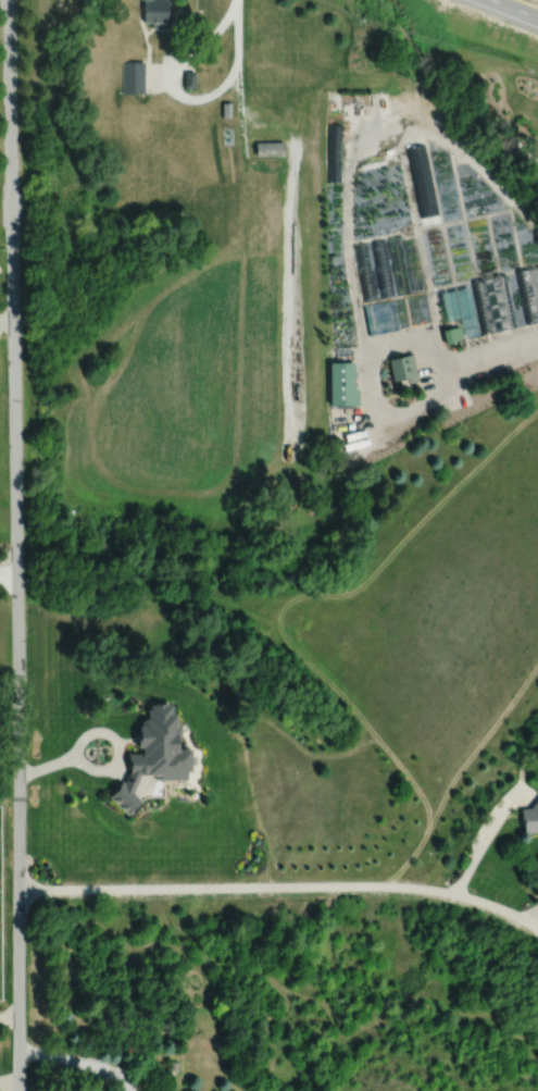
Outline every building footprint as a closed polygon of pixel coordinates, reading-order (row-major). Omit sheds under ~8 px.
[(143,22),(151,22),(151,27),(161,27),(161,22),(166,22),(166,3),(168,3),(168,0),(143,0),(143,22)] [(123,61),(123,92),(143,92),(143,61),(123,61)] [(184,71),(184,87),(195,87),(195,71),(184,71)] [(222,102),(223,116),(232,116),(230,102),(222,102)] [(255,141),(255,154),(285,154),(285,141),(255,141)] [(408,147),(417,216),(435,214),(426,145),(408,147)] [(461,339),(459,326),(442,329),(443,341),(461,339)] [(329,362),(329,405),(358,404),(358,389),(353,389),(353,361),(329,362)] [(139,774),(155,774),(154,779),(184,780),(189,764),(190,748),(176,748),(176,743),(177,741),(177,715),(170,713),(171,704),(149,703),(137,734),(137,747),(128,753),(128,772),(125,782),(116,782),(109,803),(132,811),(137,796),(132,795),(139,774)] [(529,807),(520,808),(524,833),(537,831),(537,797),(529,807)]
